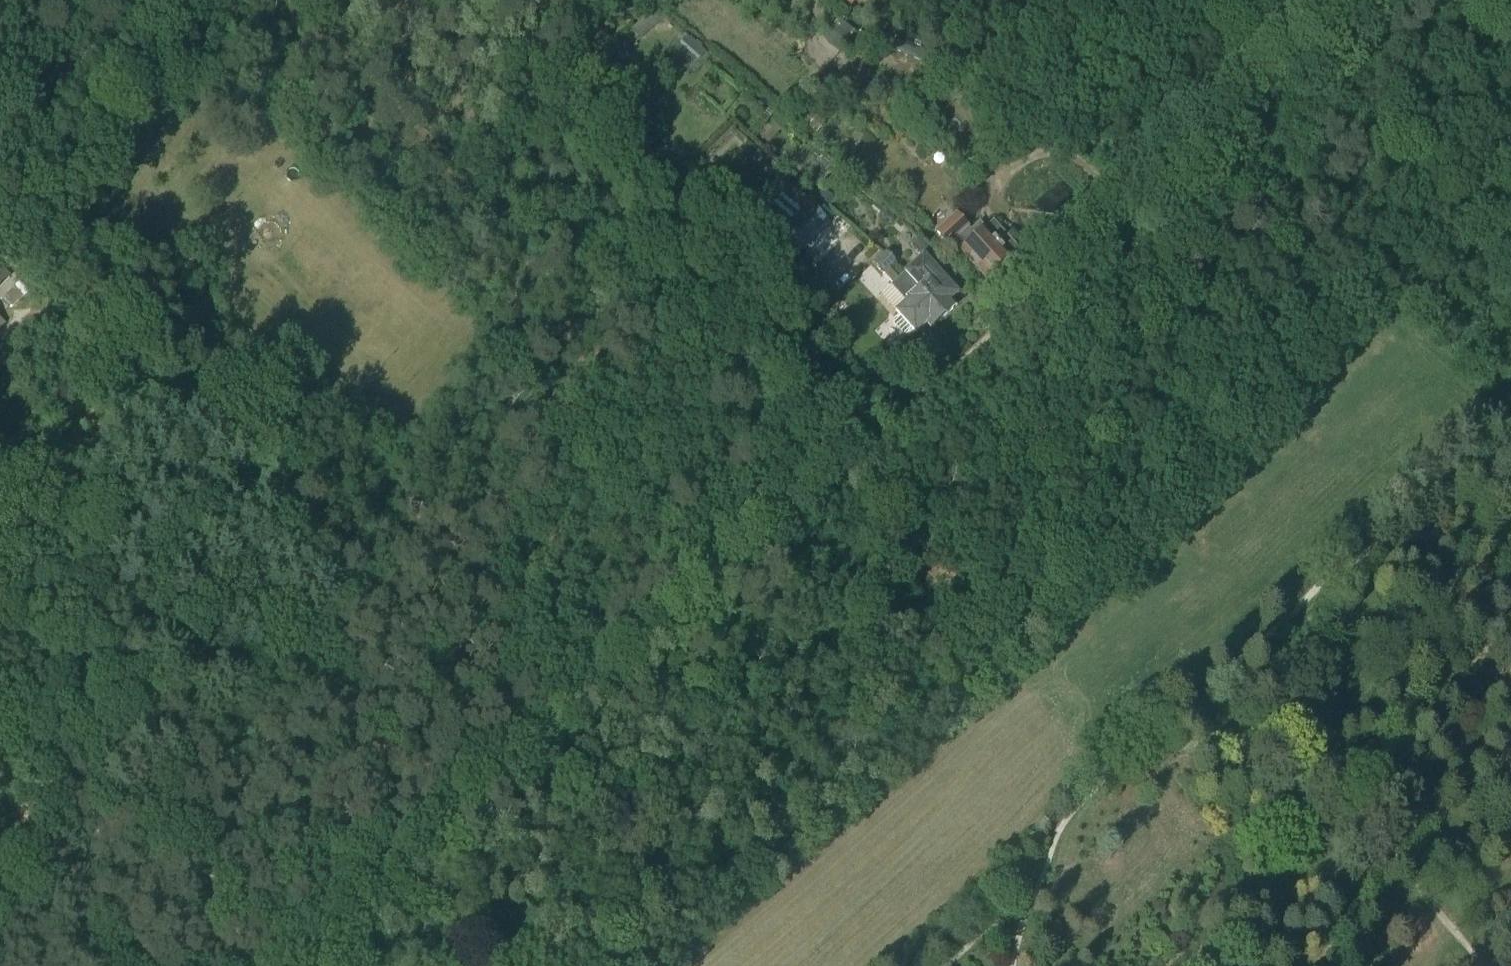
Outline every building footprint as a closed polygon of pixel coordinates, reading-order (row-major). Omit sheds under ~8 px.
[(687,37),(679,45),(698,61),(705,53),(687,37)] [(808,125),(807,126),(816,133),(819,129),(823,125),(825,122),(816,115),(815,116),(808,125)] [(623,126),(618,132),(630,143),(635,137),(639,132),(627,121),(623,126)] [(783,177),(755,206),(801,251),(829,223),(783,177)] [(825,189),(819,196),(828,205),(834,198),(825,189)] [(876,201),(871,207),(878,214),(884,208),(876,201)] [(994,223),(984,232),(980,228),(982,226),(981,225),(972,233),(968,229),(969,228),(958,216),(938,233),(950,246),(955,242),(963,251),(963,252),(986,278),(1018,250),(994,223)] [(944,317),(957,306),(952,300),(959,294),(929,262),(937,255),(919,239),(911,246),(923,258),(904,275),(944,317)] [(884,275),(896,264),(886,252),(873,263),(884,275)] [(10,278),(0,268),(0,287),(10,278)] [(904,275),(893,284),(908,302),(896,312),(899,316),(895,320),(893,325),(904,336),(909,335),(913,331),(915,334),(927,323),(932,328),(944,317),(904,275)]
